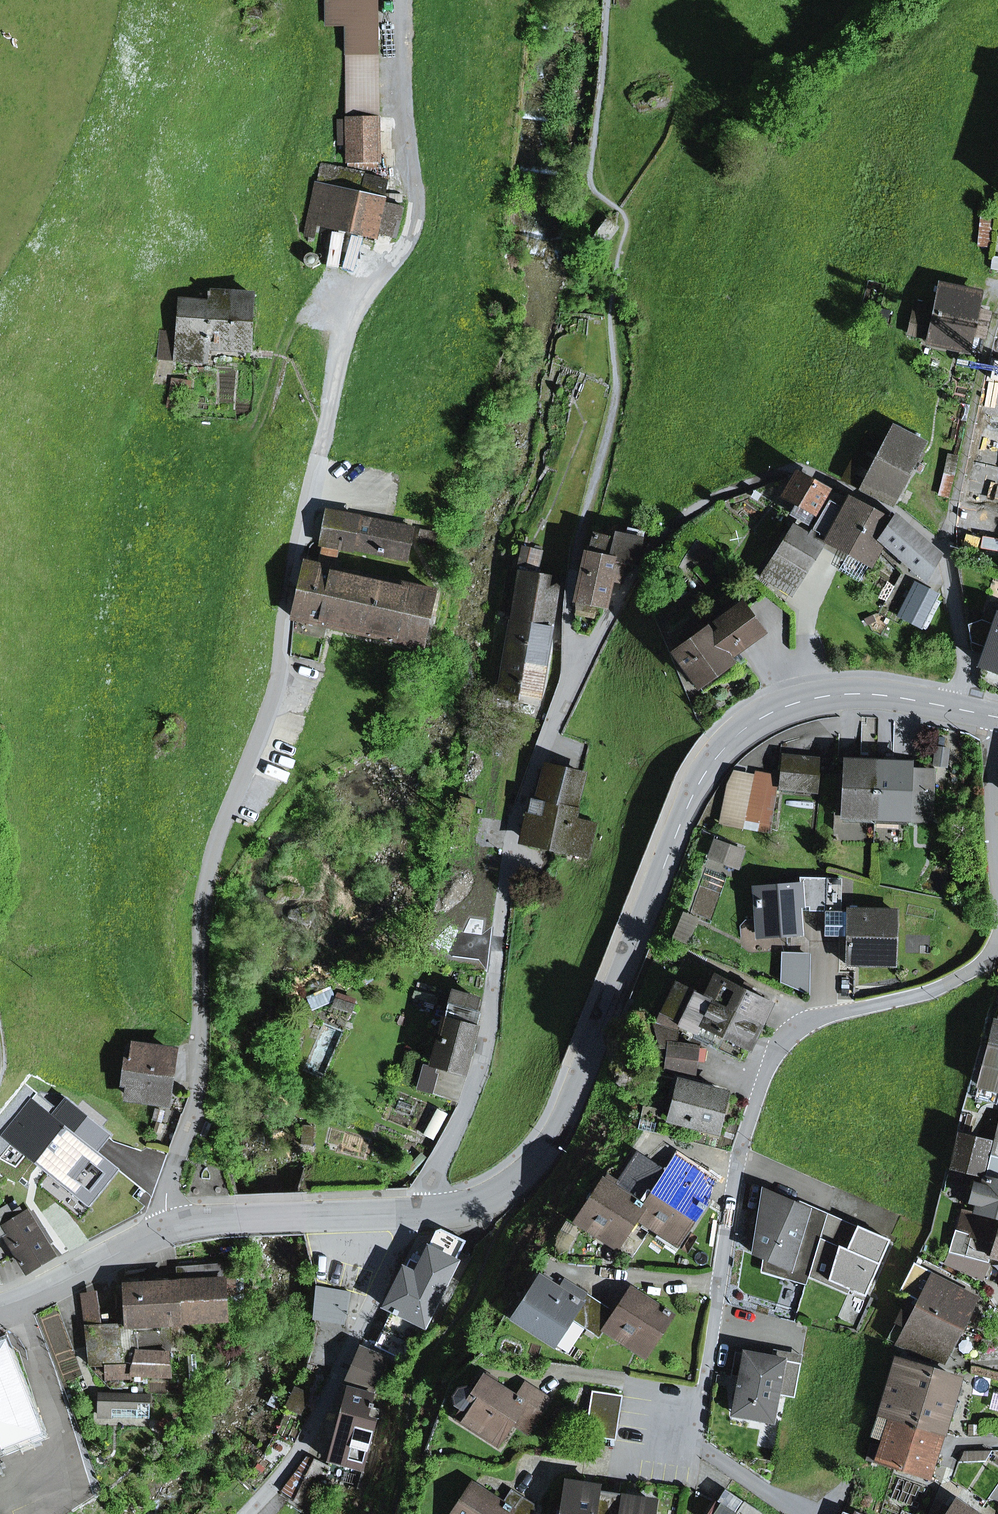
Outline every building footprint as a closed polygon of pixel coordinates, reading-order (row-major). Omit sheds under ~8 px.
[(377,52),(376,0),(326,0),(327,24),(345,24),(346,53),(377,52)] [(346,53),(347,120),(377,119),(377,52),(346,53)] [(378,159),(377,119),(347,120),(348,160),(378,159)] [(382,198),(358,192),(362,176),(321,167),(309,219),(375,234),(375,233),(381,202),(382,198)] [(358,192),(382,198),(386,181),(362,176),(358,192)] [(375,233),(395,237),(402,207),(381,202),(375,233)] [(617,227),(607,219),(592,239),(603,246),(617,227)] [(313,267),(317,262),(315,255),(310,253),(304,255),(302,260),(304,265),(308,268),(313,267)] [(931,329),(929,340),(980,352),(989,313),(975,310),(978,294),(941,287),(937,306),(931,329)] [(207,360),(208,346),(249,350),(254,295),(208,291),(208,296),(201,295),(200,302),(178,300),(176,334),(161,333),(160,357),(207,360)] [(931,329),(937,306),(916,302),(911,324),(931,329)] [(908,336),(929,340),(931,329),(911,324),(908,336)] [(892,428),(884,444),(862,487),(890,503),(922,442),(892,428)] [(862,487),(884,444),(867,435),(844,478),(862,487)] [(801,519),(807,522),(825,490),(797,475),(784,496),(799,504),(791,513),(801,519)] [(843,509),(826,537),(850,551),(870,563),(883,542),(888,532),(882,527),(884,522),(849,499),(843,509)] [(826,537),(843,509),(830,501),(815,527),(814,530),(826,537)] [(329,545),(338,547),(354,550),(354,548),(407,559),(413,529),(327,511),(320,543),(329,545)] [(938,556),(891,513),(884,522),(882,527),(888,532),(883,542),(925,579),(938,556)] [(808,539),(814,530),(815,527),(807,522),(801,519),(794,530),(808,539)] [(436,533),(420,530),(418,541),(434,545),(436,533)] [(764,576),(790,592),(820,546),(808,539),(794,530),(764,576)] [(808,539),(820,546),(826,537),(814,530),(808,539)] [(635,564),(642,539),(616,532),(614,539),(610,558),(627,562),(635,564)] [(589,553),(610,558),(614,539),(594,534),(589,553)] [(338,547),(329,545),(324,566),(334,568),(338,547)] [(549,615),(548,618),(552,619),(559,578),(536,574),(540,551),(529,548),(525,572),(520,571),(513,610),(530,614),(531,612),(549,615)] [(840,568),(860,580),(870,563),(850,551),(840,568)] [(627,562),(610,558),(589,553),(586,552),(576,598),(605,604),(609,580),(620,582),(624,577),(627,562)] [(422,646),(434,591),(334,568),(324,566),(306,562),(293,618),(422,646)] [(935,598),(918,589),(904,617),(920,626),(935,598)] [(742,603),(713,625),(685,645),(674,653),(698,686),(730,662),(727,657),(763,632),(742,603)] [(513,610),(505,658),(545,665),(552,619),(548,618),(549,615),(531,612),(530,614),(513,610)] [(968,626),(971,648),(985,653),(981,664),(997,671),(997,616),(984,610),(980,621),(968,626)] [(679,638),(685,645),(713,625),(707,617),(679,638)] [(498,697),(538,704),(545,665),(505,658),(498,697)] [(946,767),(948,749),(935,747),(933,765),(946,767)] [(783,757),(780,787),(815,791),(818,761),(783,757)] [(844,761),(842,816),(874,817),(877,763),(844,761)] [(877,763),(874,817),(929,820),(931,792),(908,791),(909,771),(909,764),(877,763)] [(575,809),(583,775),(545,766),(537,801),(540,801),(575,809)] [(718,824),(768,833),(779,776),(755,771),(754,774),(733,770),(727,784),(718,824)] [(908,791),(931,792),(931,772),(909,771),(908,791)] [(526,812),(521,837),(565,847),(571,819),(573,819),(575,809),(540,801),(537,814),(526,812)] [(571,819),(565,847),(564,851),(588,856),(595,824),(573,819),(571,819)] [(715,842),(710,856),(737,866),(742,852),(715,842)] [(767,881),(767,887),(800,885),(802,907),(810,906),(810,908),(825,909),(825,879),(800,878),(767,881)] [(840,912),(841,879),(825,879),(825,909),(824,936),(847,936),(846,964),(894,965),(895,911),(847,910),(847,912),(840,912)] [(800,885),(767,887),(754,888),(757,930),(779,929),(779,935),(800,933),(798,907),(802,907),(800,885)] [(673,938),(688,944),(698,919),(683,913),(673,938)] [(782,981),(807,992),(808,956),(783,955),(782,981)] [(757,1024),(768,1001),(714,973),(702,997),(757,1024)] [(447,1012),(452,992),(418,983),(413,1002),(447,1012)] [(664,1011),(680,1019),(695,995),(677,985),(676,988),(664,1011)] [(474,998),(452,992),(447,1012),(433,1065),(463,1073),(479,1013),(470,1011),(474,998)] [(695,995),(680,1019),(678,1026),(740,1059),(757,1024),(702,997),(702,998),(695,995)] [(354,1005),(336,998),(334,1004),(352,1011),(354,1005)] [(678,1026),(680,1019),(664,1011),(655,1025),(675,1032),(678,1026)] [(987,1048),(997,1051),(997,1014),(995,1024),(994,1024),(987,1048)] [(697,1048),(674,1044),(675,1032),(655,1025),(662,1050),(668,1051),(665,1069),(693,1073),(695,1060),(697,1049),(697,1048)] [(131,1085),(130,1097),(165,1102),(172,1051),(136,1047),(134,1061),(127,1060),(124,1084),(131,1085)] [(987,1048),(978,1084),(997,1089),(997,1051),(987,1048)] [(695,1060),(703,1061),(705,1050),(697,1049),(695,1060)] [(420,1087),(436,1090),(441,1068),(425,1065),(420,1087)] [(689,1085),(699,1088),(701,1081),(691,1079),(689,1085)] [(670,1119),(716,1131),(725,1095),(699,1088),(689,1085),(680,1082),(670,1119)] [(958,1138),(950,1168),(981,1175),(988,1146),(958,1138)] [(69,1219),(78,1225),(125,1157),(105,1142),(83,1174),(70,1164),(38,1209),(53,1220),(56,1215),(66,1223),(69,1219)] [(984,1178),(997,1182),(997,1156),(991,1154),(984,1178)] [(667,1171),(703,1195),(713,1181),(676,1157),(667,1171)] [(614,1189),(628,1198),(649,1168),(634,1158),(618,1184),(615,1188),(614,1189)] [(700,1201),(663,1177),(649,1168),(628,1198),(643,1208),(637,1217),(638,1218),(644,1222),(650,1213),(684,1235),(701,1209),(703,1210),(705,1206),(703,1205),(704,1204),(700,1201)] [(700,1201),(703,1195),(667,1171),(663,1177),(700,1201)] [(615,1188),(618,1184),(606,1176),(603,1180),(615,1188)] [(984,1178),(982,1187),(978,1204),(975,1214),(997,1219),(997,1182),(984,1178)] [(614,1189),(615,1188),(603,1180),(602,1179),(575,1221),(592,1232),(598,1224),(623,1240),(638,1218),(637,1217),(643,1208),(628,1198),(614,1189)] [(969,1202),(978,1204),(982,1187),(973,1184),(969,1202)] [(808,1277),(820,1237),(801,1232),(807,1210),(795,1205),(766,1192),(762,1213),(760,1212),(753,1253),(763,1257),(789,1266),(785,1279),(806,1285),(808,1277)] [(838,1246),(846,1250),(857,1226),(797,1200),(795,1205),(807,1210),(801,1232),(820,1237),(808,1277),(847,1295),(850,1290),(828,1281),(838,1246)] [(18,1252),(28,1269),(52,1254),(41,1236),(45,1233),(32,1212),(25,1217),(20,1209),(12,1214),(7,1207),(0,1211),(0,1233),(4,1230),(18,1252)] [(955,1232),(970,1236),(975,1214),(961,1210),(955,1232)] [(677,1244),(684,1235),(650,1213),(644,1222),(677,1244)] [(975,1214),(970,1236),(955,1232),(950,1251),(988,1262),(990,1256),(997,1258),(997,1219),(975,1214)] [(618,1249),(623,1240),(598,1224),(592,1232),(618,1249)] [(864,1296),(889,1240),(857,1226),(846,1250),(838,1246),(828,1281),(850,1290),(864,1296)] [(0,1233),(0,1262),(18,1252),(4,1230),(0,1233)] [(386,1307),(394,1311),(424,1326),(459,1253),(464,1242),(441,1231),(437,1232),(419,1267),(411,1263),(407,1272),(404,1270),(386,1307)] [(459,1253),(424,1326),(437,1326),(470,1258),(459,1253)] [(761,1271),(785,1279),(789,1266),(763,1257),(761,1271)] [(178,1266),(179,1282),(181,1322),(225,1319),(224,1292),(234,1292),(234,1277),(224,1278),(223,1264),(178,1266)] [(900,1291),(918,1300),(915,1306),(958,1328),(974,1297),(914,1264),(900,1291)] [(554,1346),(571,1320),(584,1328),(601,1303),(565,1280),(559,1289),(539,1276),(512,1318),(554,1346)] [(127,1326),(137,1325),(172,1323),(181,1322),(179,1282),(126,1285),(126,1292),(120,1293),(121,1301),(126,1301),(127,1326)] [(316,1286),(313,1316),(345,1321),(350,1292),(316,1286)] [(630,1289),(615,1313),(604,1330),(620,1340),(626,1331),(651,1347),(671,1316),(669,1315),(670,1312),(664,1308),(663,1311),(630,1289)] [(131,1375),(132,1350),(137,1325),(127,1326),(98,1328),(95,1295),(83,1296),(90,1365),(104,1364),(111,1374),(131,1375)] [(958,1328),(915,1306),(906,1302),(886,1340),(941,1361),(958,1328)] [(599,1338),(604,1330),(615,1313),(601,1303),(584,1328),(599,1338)] [(424,1326),(394,1311),(393,1313),(396,1315),(381,1345),(408,1358),(424,1326)] [(171,1377),(180,1378),(181,1322),(172,1323),(171,1377)] [(171,1377),(172,1323),(137,1325),(132,1350),(131,1375),(171,1377)] [(645,1356),(651,1347),(626,1331),(620,1340),(645,1356)] [(41,1435),(4,1342),(0,1344),(0,1451),(41,1435)] [(783,1363),(800,1366),(802,1355),(773,1350),(771,1358),(783,1360),(783,1363)] [(386,1362),(362,1353),(353,1378),(377,1387),(386,1362)] [(777,1395),(794,1398),(800,1366),(783,1363),(783,1360),(771,1358),(744,1353),(734,1403),(753,1406),(751,1418),(772,1422),(777,1395)] [(888,1388),(880,1416),(939,1435),(956,1379),(907,1364),(907,1366),(896,1363),(888,1388)] [(463,1408),(457,1418),(498,1444),(513,1421),(528,1431),(549,1400),(534,1390),(524,1404),(483,1378),(473,1394),(466,1389),(459,1391),(455,1397),(456,1404),(463,1408)] [(340,1464),(362,1469),(379,1411),(368,1408),(372,1395),(349,1388),(329,1459),(341,1460),(340,1464)] [(296,1389),(287,1407),(300,1413),(309,1395),(296,1389)] [(592,1391),(590,1406),(619,1411),(622,1396),(592,1391)] [(100,1394),(99,1415),(149,1417),(150,1395),(100,1394)] [(732,1415),(751,1418),(753,1406),(734,1403),(732,1415)] [(590,1406),(588,1420),(617,1425),(619,1411),(590,1406)] [(939,1435),(880,1416),(877,1425),(887,1429),(884,1440),(933,1455),(939,1435)] [(585,1435),(615,1440),(617,1425),(588,1420),(585,1435)] [(982,1423),(981,1434),(997,1435),(997,1424),(982,1423)] [(882,1447),(870,1443),(865,1460),(926,1479),(933,1455),(884,1440),(882,1447)] [(985,1461),(991,1452),(964,1452),(959,1462),(985,1461)] [(312,1509),(328,1467),(316,1461),(296,1501),(312,1509)] [(596,1491),(597,1488),(568,1483),(563,1513),(593,1513),(596,1491)] [(501,1504),(471,1485),(452,1513),(511,1513),(512,1511),(501,1504)] [(511,1513),(532,1513),(537,1506),(510,1490),(501,1504),(512,1511),(511,1513)] [(725,1490),(709,1513),(761,1513),(725,1490)] [(624,1495),(596,1491),(593,1513),(621,1513),(624,1495)] [(653,1502),(625,1498),(625,1495),(624,1495),(621,1513),(651,1513),(653,1502)] [(955,1501),(948,1512),(942,1508),(938,1513),(974,1513),(955,1501)]
